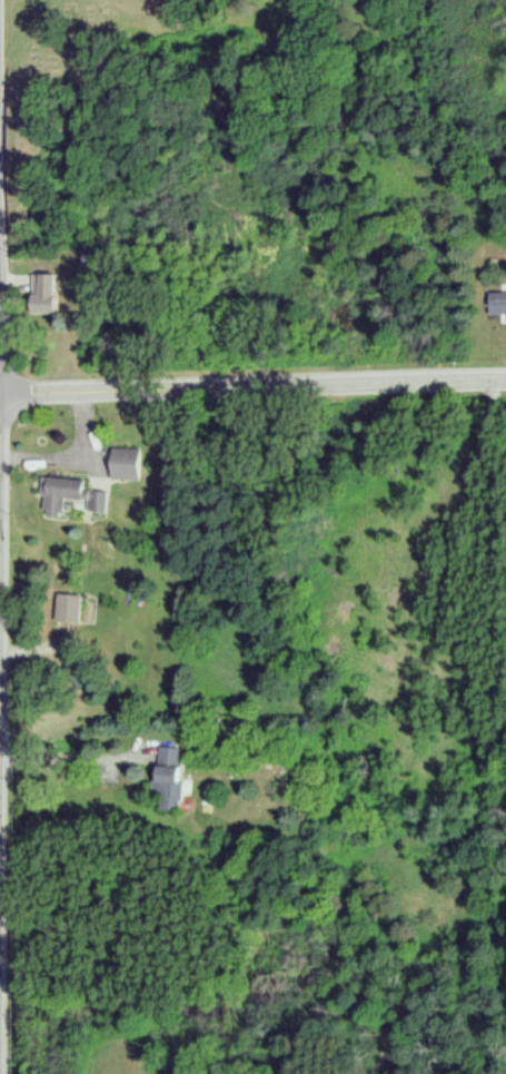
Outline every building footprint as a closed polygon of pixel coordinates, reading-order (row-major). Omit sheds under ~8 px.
[(32,294),(23,294),(23,312),(51,312),(51,273),(32,273),(32,294)] [(505,314),(505,292),(485,292),(485,314),(505,314)] [(140,476),(140,447),(106,447),(106,476),(140,476)] [(56,497),(78,499),(80,479),(41,475),(37,513),(54,514),(56,497)] [(84,511),(103,511),(103,489),(84,489),(84,511)] [(75,592),(53,592),(53,621),(75,621),(75,592)] [(151,797),(157,797),(157,809),(178,810),(180,747),(152,746),(151,797)]
